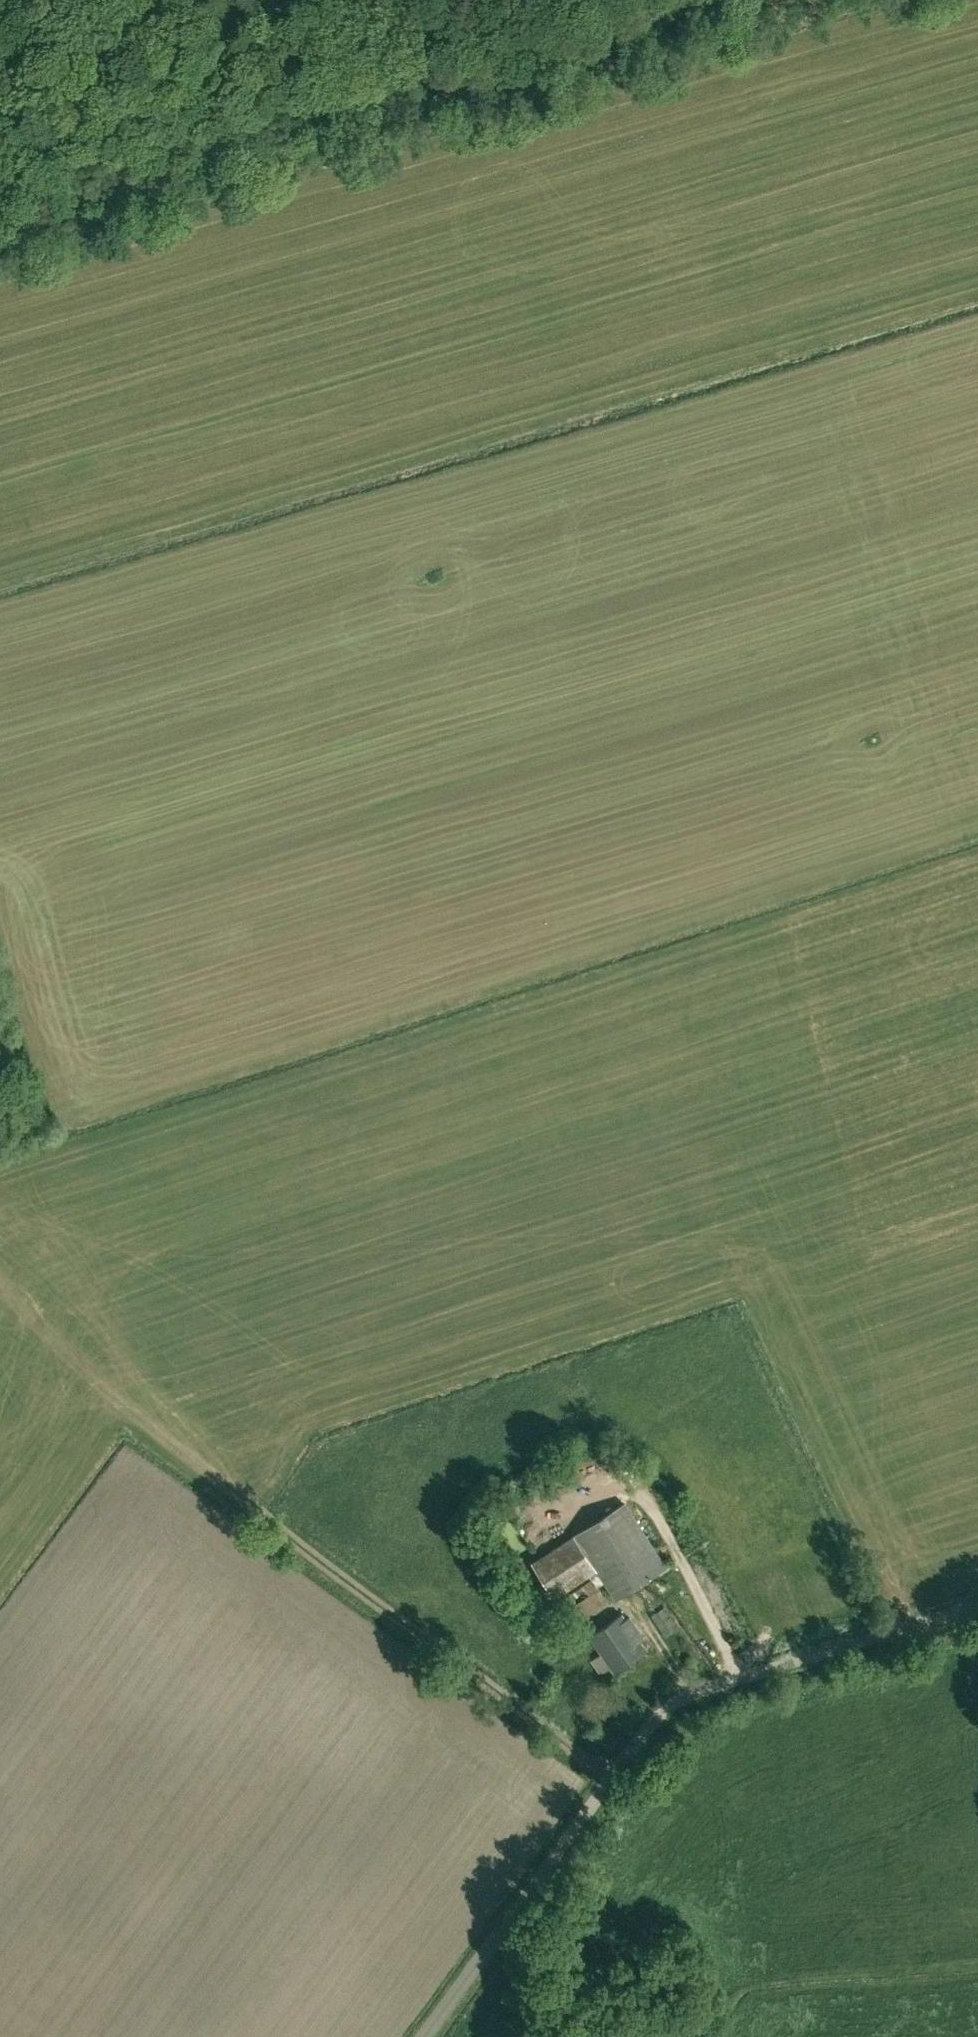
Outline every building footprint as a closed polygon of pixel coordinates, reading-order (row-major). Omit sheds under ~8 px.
[(573,1535),(531,1563),(558,1603),(593,1580),(600,1576),(604,1582),(616,1600),(667,1567),(625,1502),(573,1535)] [(558,1603),(535,1618),(543,1631),(544,1633),(544,1632),(578,1611),(585,1622),(609,1606),(597,1586),(593,1580),(558,1603)] [(651,1616),(666,1637),(678,1629),(665,1607),(651,1616)] [(589,1636),(614,1672),(646,1650),(640,1641),(643,1639),(628,1617),(625,1619),(621,1614),(589,1636)]
